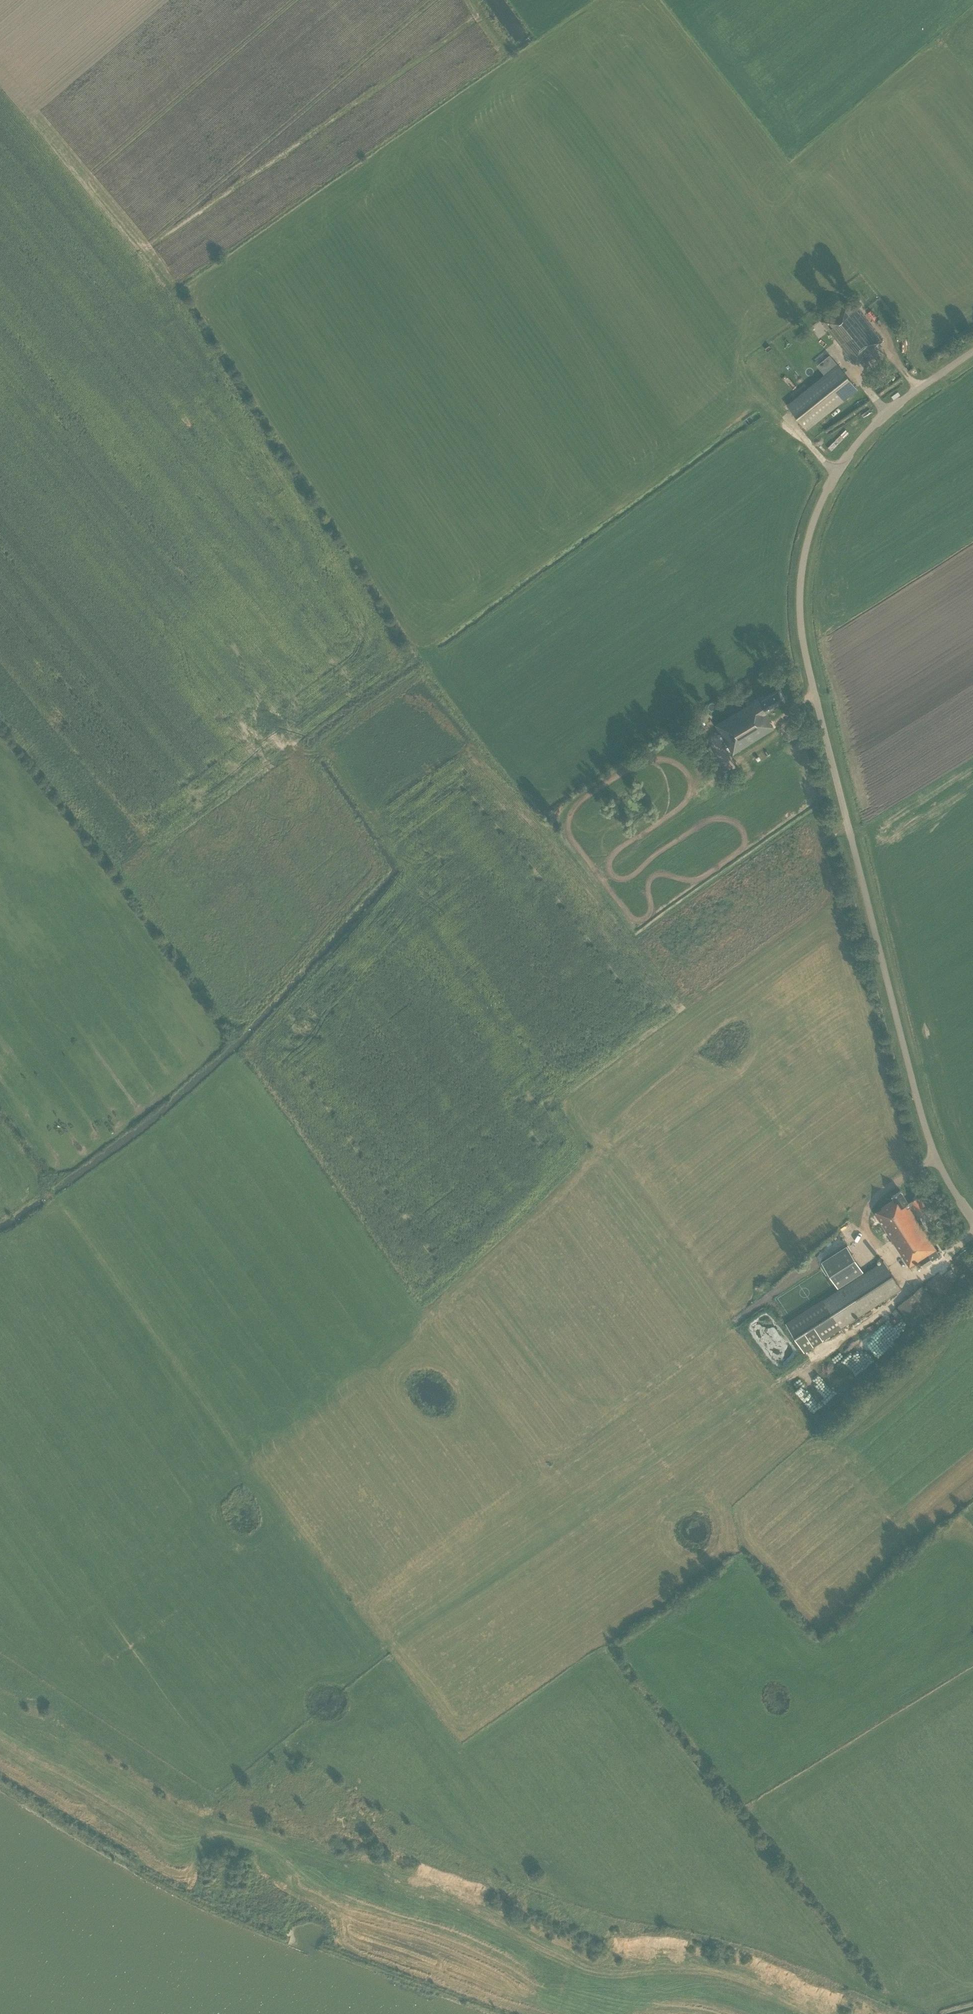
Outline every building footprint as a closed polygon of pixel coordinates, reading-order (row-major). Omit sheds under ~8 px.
[(849,301),(822,323),(838,343),(856,365),(876,348),(875,346),(882,341),(849,301)] [(903,339),(895,345),(900,352),(908,345),(903,339)] [(814,362),(825,375),(787,405),(807,430),(858,390),(837,365),(827,352),(814,362)] [(767,713),(785,701),(779,691),(760,702),(759,700),(716,725),(733,754),(774,729),(770,722),(772,720),(767,713)] [(914,1205),(920,1215),(928,1210),(919,1196),(917,1198),(915,1196),(913,1198),(914,1200),(909,1203),(901,1191),(892,1196),(894,1199),(881,1208),(882,1209),(875,1214),(910,1267),(919,1261),(923,1268),(933,1262),(932,1261),(938,1257),(939,1259),(941,1258),(936,1250),(909,1208),(914,1205)] [(853,1235),(857,1247),(865,1244),(861,1232),(853,1235)] [(864,1270),(848,1245),(822,1261),(839,1287),(864,1270)] [(902,1289),(884,1261),(786,1324),(804,1352),(902,1289)] [(923,1318),(938,1304),(922,1286),(897,1306),(913,1325),(923,1318)] [(787,1401),(780,1407),(795,1424),(802,1419),(787,1401)]
